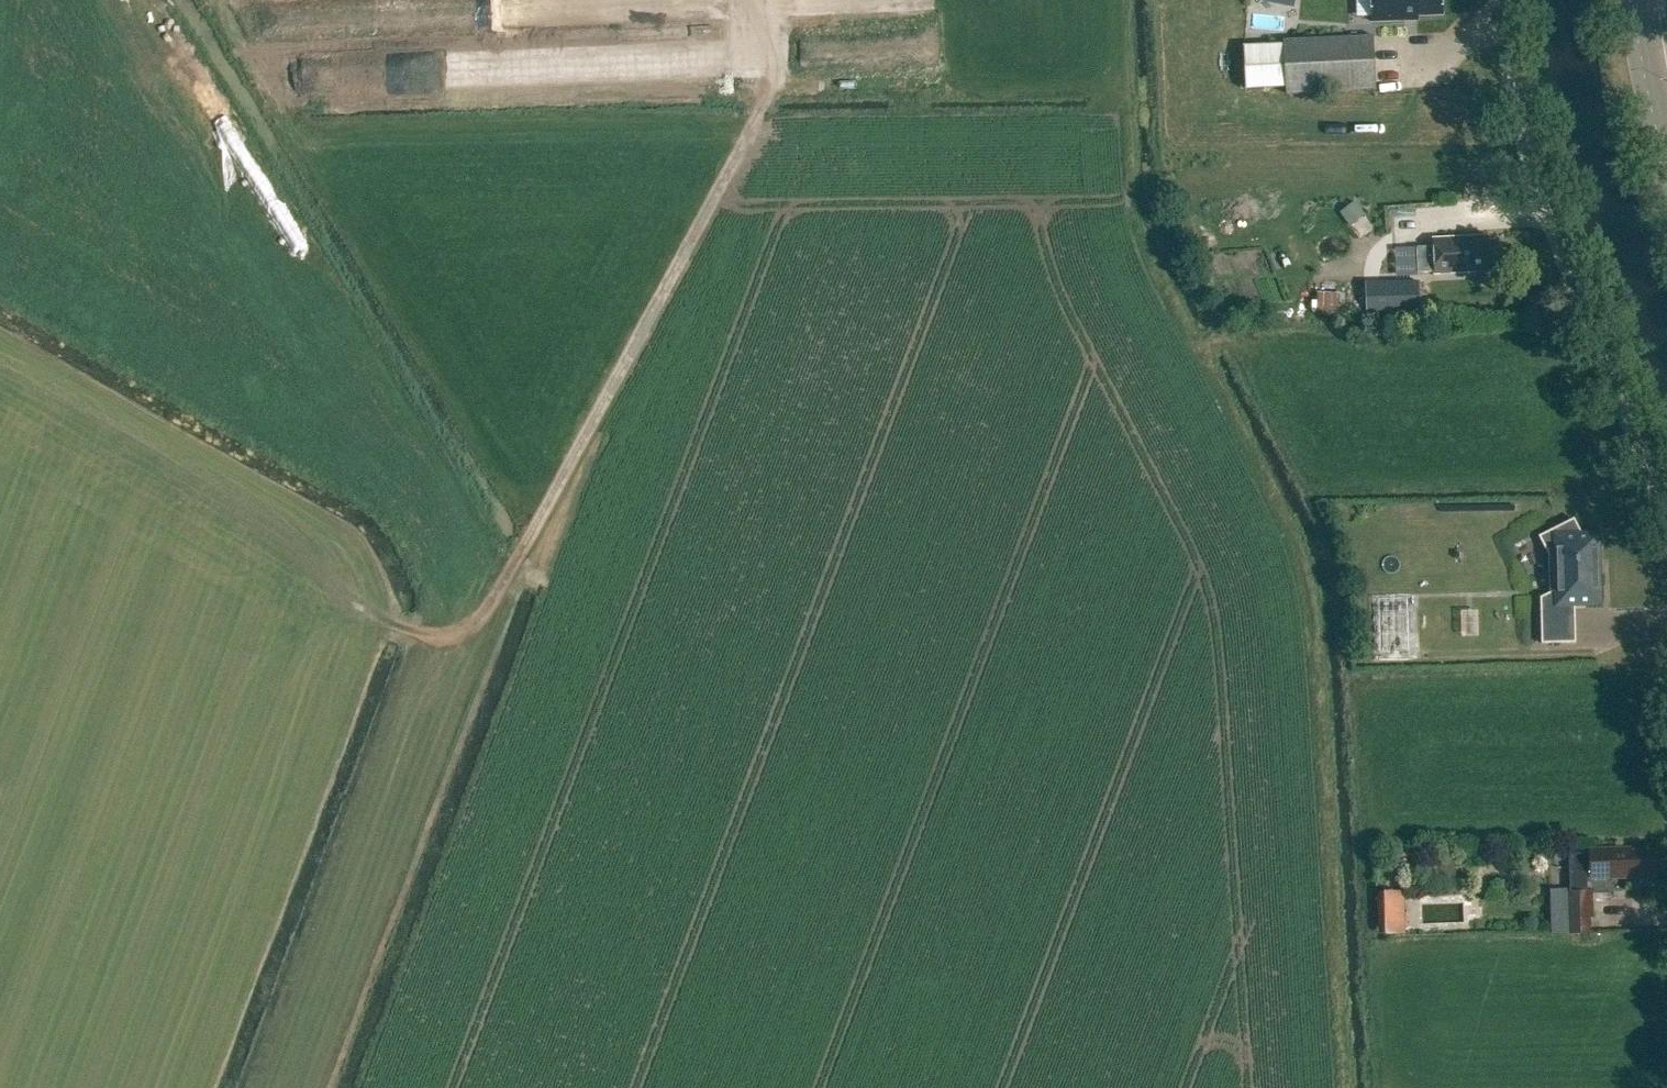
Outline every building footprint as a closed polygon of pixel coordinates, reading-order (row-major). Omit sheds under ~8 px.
[(1370,25),(1418,23),(1417,19),(1442,18),(1442,0),(1369,0),(1370,25)] [(1266,45),(1243,46),(1245,89),(1287,87),(1287,94),(1375,90),(1372,36),(1284,40),(1284,45),(1266,45)] [(1416,250),(1397,251),(1398,281),(1346,283),(1347,325),(1375,324),(1375,321),(1391,320),(1390,316),(1420,314),(1419,281),(1417,281),(1417,273),(1435,272),(1436,274),(1469,272),(1469,266),(1496,265),(1495,242),(1488,242),(1488,237),(1434,239),(1434,247),(1416,247),(1416,250)] [(1539,536),(1558,574),(1558,589),(1541,598),(1541,644),(1576,643),(1575,604),(1599,604),(1598,536),(1583,537),(1575,519),(1539,536)] [(1630,849),(1590,851),(1591,878),(1631,877),(1631,874),(1654,873),(1654,852),(1630,853),(1630,849)] [(1567,890),(1568,933),(1593,933),(1592,889),(1567,890)] [(1376,934),(1404,933),(1404,891),(1375,891),(1376,934)]
